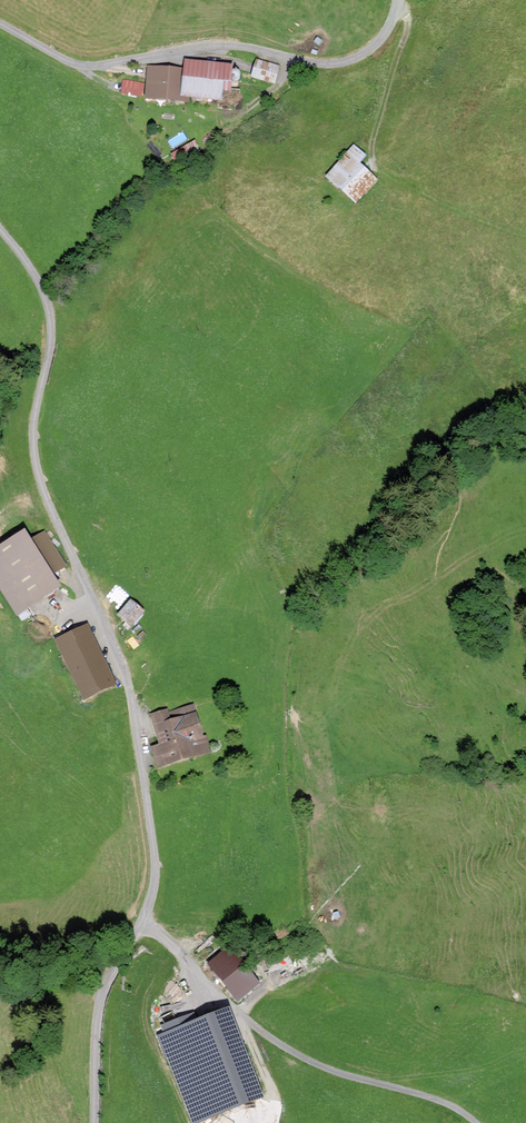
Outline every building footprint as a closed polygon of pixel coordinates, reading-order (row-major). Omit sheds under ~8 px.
[(280,65),(255,59),(251,76),(275,83),(280,65)] [(185,67),(146,64),(143,99),(188,102),(189,97),(223,100),(223,92),(229,92),(231,64),(185,60),(185,67)] [(142,95),(142,81),(121,80),(121,95),(142,95)] [(325,177),(356,205),(378,180),(359,163),(366,156),(354,145),(325,177)] [(16,616),(60,589),(25,532),(0,547),(0,590),(16,616)] [(130,600),(118,614),(125,621),(123,626),(128,630),(144,613),(130,600)] [(86,629),(58,642),(85,698),(113,685),(86,629)] [(162,743),(153,746),(158,764),(207,750),(195,709),(182,713),(180,707),(154,715),(162,743)] [(239,1002),(260,984),(228,947),(207,966),(239,1002)] [(161,1036),(194,1122),(196,1122),(262,1098),(229,1010),(161,1036)]
